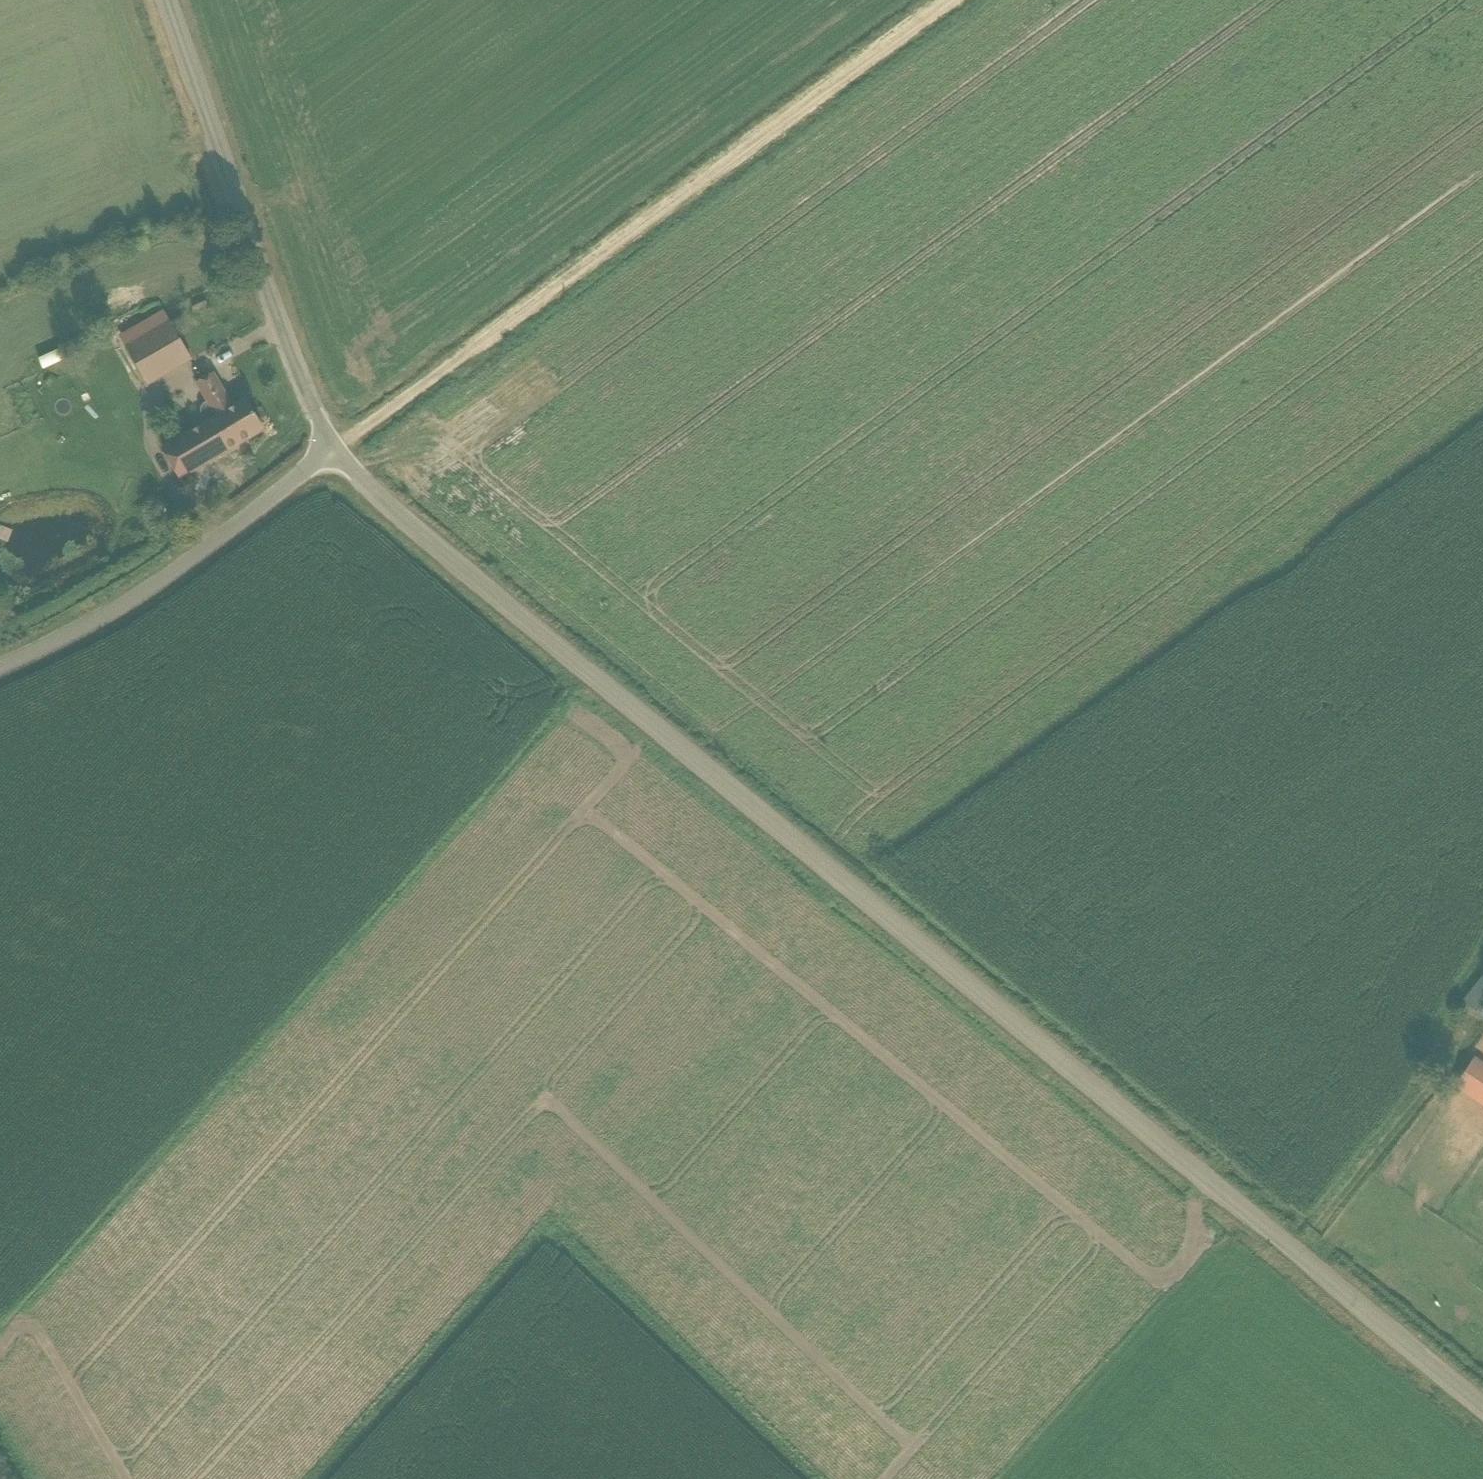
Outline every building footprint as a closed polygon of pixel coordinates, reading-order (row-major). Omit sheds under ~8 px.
[(201,298),(190,303),(193,311),(204,306),(201,298)] [(169,373),(191,360),(162,310),(118,335),(149,386),(169,373)] [(43,369),(65,360),(61,348),(38,356),(43,369)] [(210,421),(163,449),(170,461),(180,478),(263,430),(246,400),(234,407),(214,373),(209,375),(197,382),(207,401),(207,402),(206,402),(205,403),(204,403),(204,404),(203,405),(203,406),(202,407),(202,408),(202,409),(202,410),(202,411),(202,412),(203,412),(203,413),(203,414),(204,414),(204,415),(205,416),(206,416),(206,417),(207,417),(208,417),(210,421)] [(1466,1001),(1482,1014),(1482,980),(1466,1001)] [(1482,1107),(1482,1067),(1473,1061),(1456,1088),(1482,1107)]
